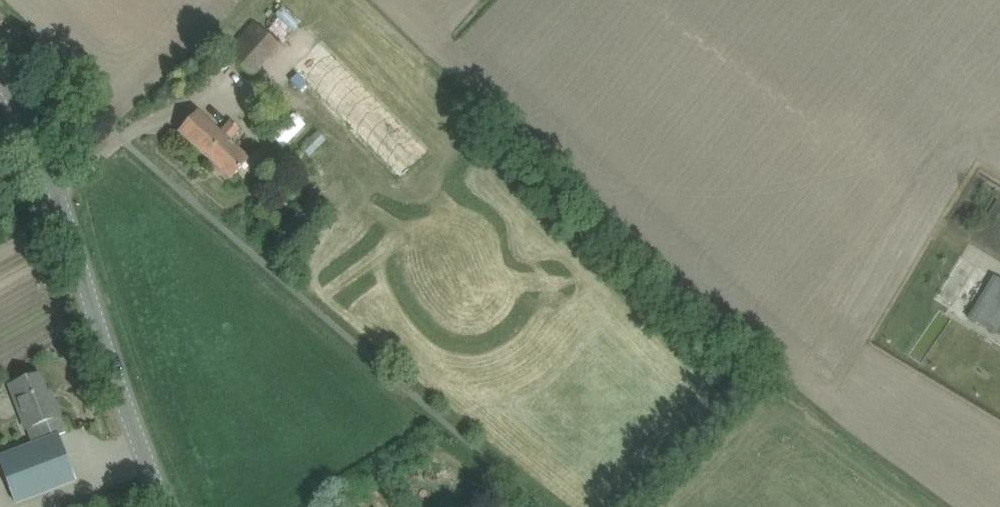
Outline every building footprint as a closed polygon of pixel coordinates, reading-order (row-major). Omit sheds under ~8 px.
[(225,54),(253,78),(281,46),(253,22),(225,54)] [(293,68),(402,179),(428,153),(319,42),(293,68)] [(179,132),(231,181),(250,160),(230,141),(240,129),(231,121),(221,132),(198,111),(179,132)] [(308,157),(326,141),(317,132),(300,148),(308,157)] [(993,276),(967,317),(999,338),(999,281),(993,276)] [(964,400),(999,347),(999,345),(963,320),(926,374),(964,400)] [(999,420),(999,364),(997,362),(972,403),(999,420)] [(16,504),(76,481),(59,435),(66,433),(60,417),(54,400),(50,402),(40,375),(10,386),(33,444),(0,456),(0,461),(16,504)]
